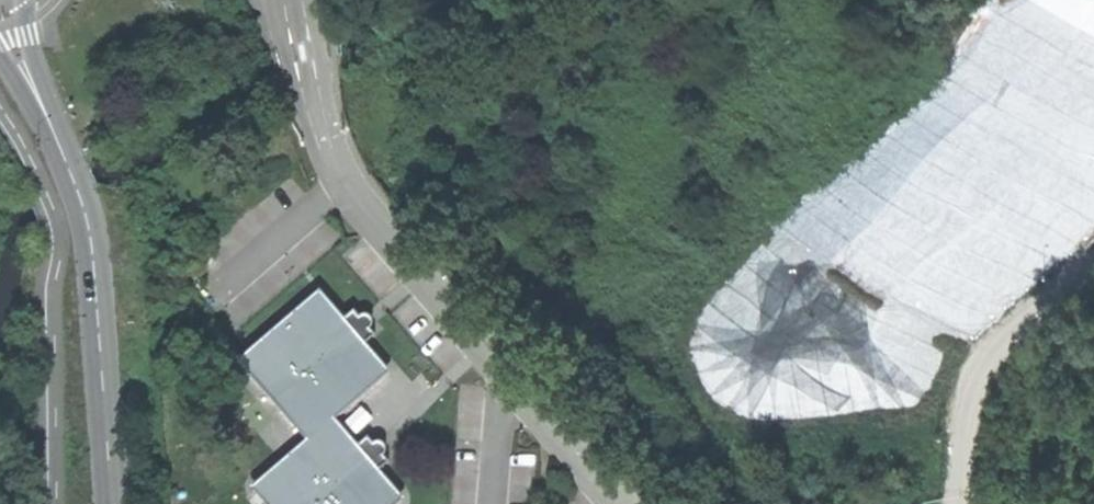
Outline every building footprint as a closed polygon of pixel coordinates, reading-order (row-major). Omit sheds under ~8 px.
[(399,502),(401,499),(400,495),(380,471),(388,463),(384,457),(386,451),(386,448),(384,445),(380,443),(376,444),(371,444),(366,438),(358,445),(335,420),(386,375),(386,369),(365,344),(373,335),(370,330),(372,325),(372,320),(370,318),(366,316),(363,315),(359,317),(353,311),(344,320),(322,294),(314,294),(243,357),(241,361),(242,367),(305,440),(255,485),(254,489),(254,492),(265,503),(397,503),(399,502)]
